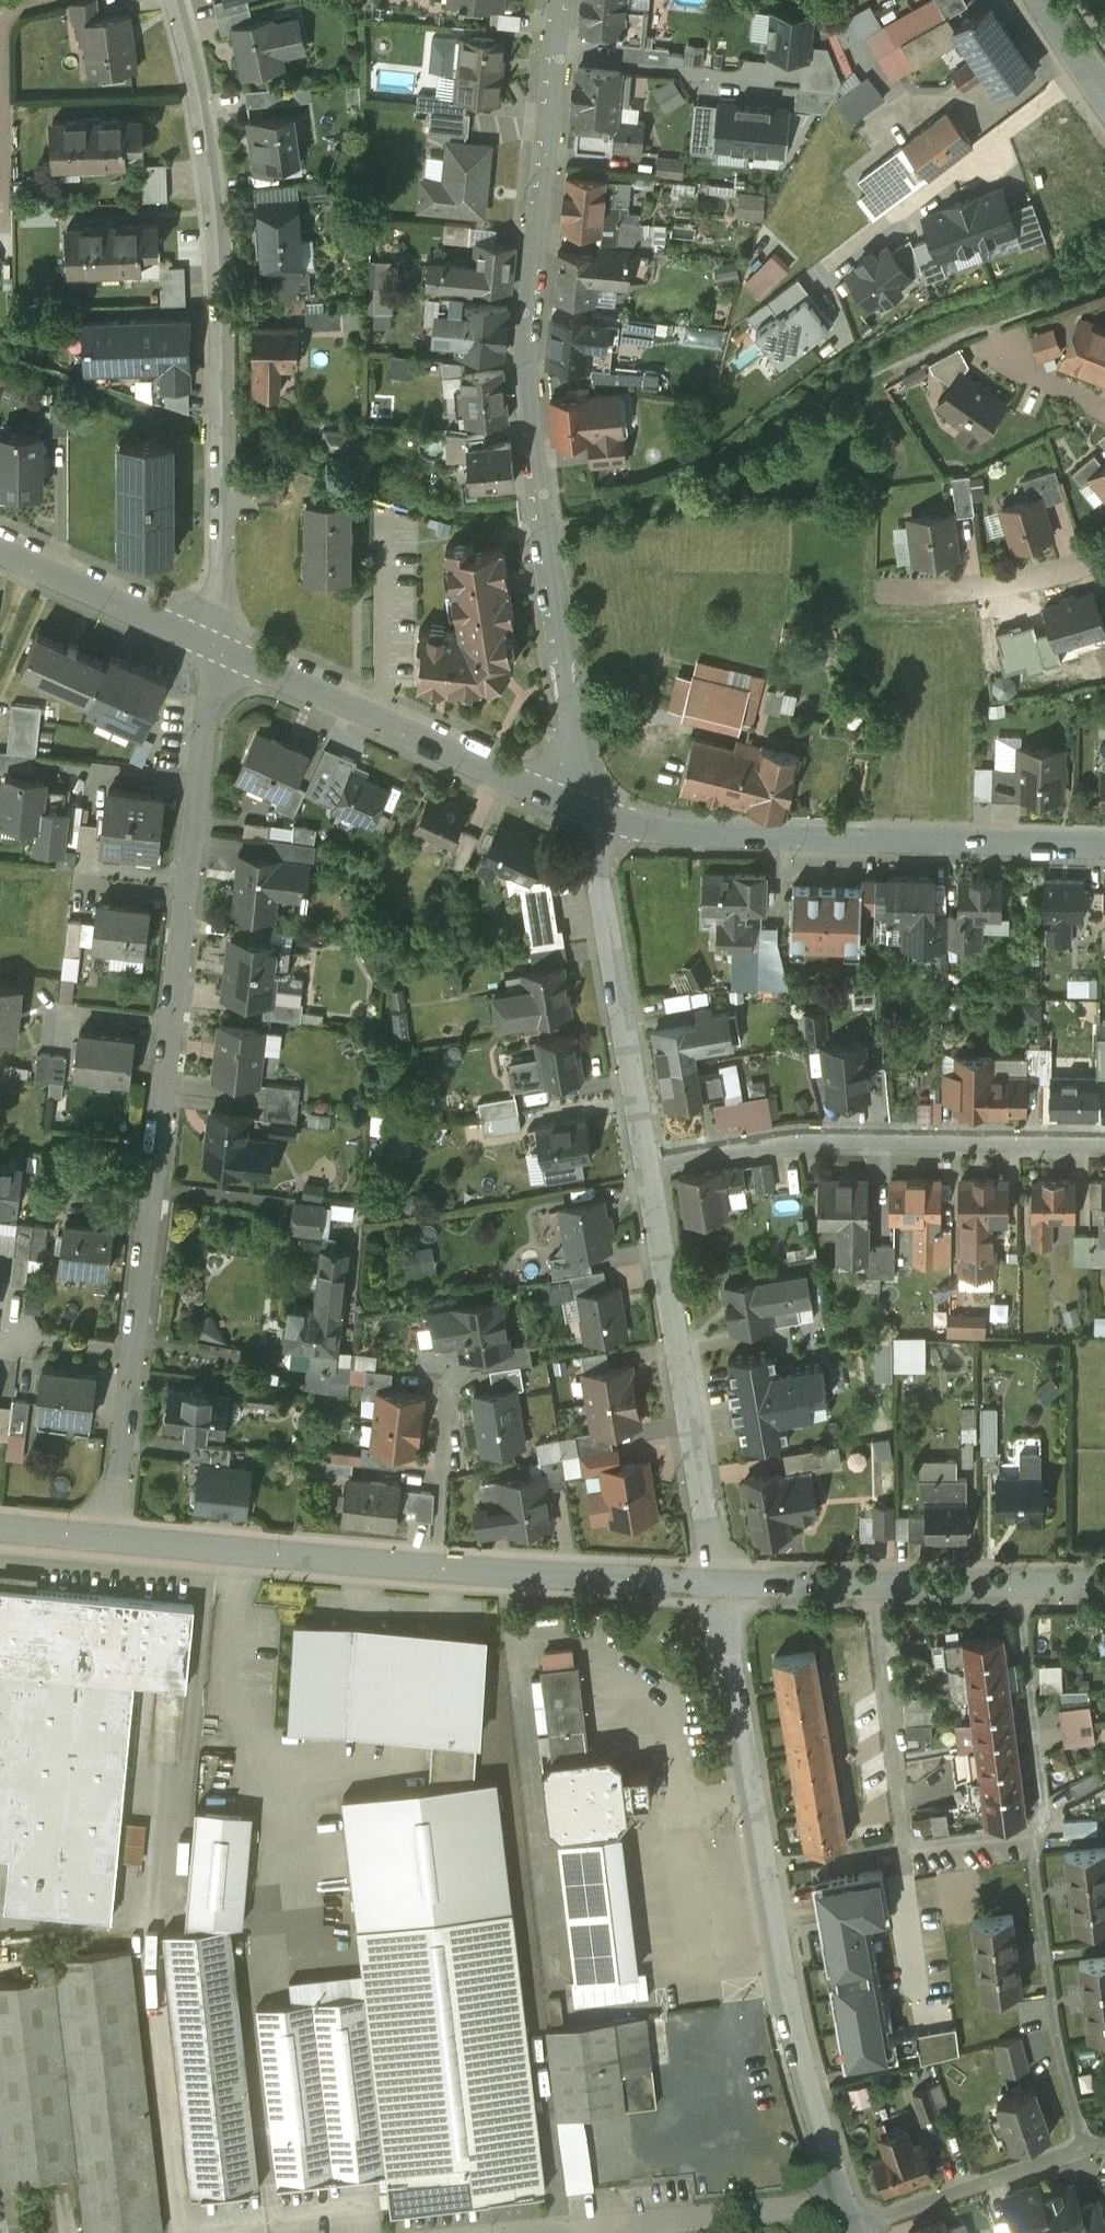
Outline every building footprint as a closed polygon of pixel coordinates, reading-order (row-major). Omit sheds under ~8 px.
[(73,3),(75,22),(92,20),(92,18),(99,17),(97,0),(83,0),(73,3)] [(216,1),(219,15),(251,6),(249,0),(222,0),(216,1)] [(581,14),(582,14),(581,28),(618,31),(616,43),(645,46),(649,7),(627,5),(627,0),(582,0),(581,14)] [(946,16),(948,16),(968,4),(966,0),(937,0),(946,16)] [(990,4),(976,14),(975,13),(955,27),(954,28),(961,39),(973,56),(976,54),(976,53),(1008,31),(990,4)] [(251,6),(219,15),(222,32),(235,29),(235,26),(254,22),(251,6)] [(815,14),(772,8),(765,56),(809,62),(815,14)] [(99,17),(92,18),(92,20),(95,42),(88,43),(92,74),(137,68),(130,13),(99,17)] [(946,16),(901,41),(914,65),(961,39),(954,28),(955,27),(948,16),(946,16)] [(254,22),(235,26),(235,29),(238,43),(245,75),(284,66),(280,46),(304,40),(299,18),(275,23),(274,18),(254,22)] [(1008,31),(976,53),(976,54),(988,72),(1002,91),(1034,68),(1033,66),(1039,62),(1021,37),(1015,41),(1008,31)] [(505,41),(464,37),(463,40),(433,37),(430,69),(455,71),(455,64),(461,65),(459,80),(460,80),(458,98),(468,99),(499,102),(505,41)] [(976,54),(952,71),(964,88),(988,72),(976,54)] [(622,71),(579,67),(577,82),(576,81),(574,98),(576,99),(574,116),(579,116),(578,127),(614,131),(615,131),(617,119),(618,104),(622,71)] [(632,73),(622,71),(618,104),(629,105),(632,73)] [(669,107),(690,98),(680,75),(659,84),(669,107)] [(868,75),(836,98),(853,120),(885,97),(868,75)] [(283,87),(247,90),(249,106),(285,103),(283,87)] [(437,96),(419,94),(418,108),(432,109),(435,109),(437,96)] [(458,98),(437,96),(435,109),(467,112),(468,99),(458,98)] [(755,100),(719,97),(715,148),(751,151),(755,100)] [(755,100),(751,151),(787,154),(791,103),(755,100)] [(435,109),(432,109),(430,131),(469,135),(471,113),(467,112),(435,109)] [(949,109),(904,143),(929,176),(974,141),(949,109)] [(309,112),(294,114),(298,140),(313,138),(309,112)] [(294,114),(251,120),(253,140),(255,140),(259,168),(257,169),(257,170),(284,167),(283,162),(300,160),(298,140),(294,114)] [(102,117),(88,118),(87,119),(54,120),(54,122),(55,122),(55,139),(54,139),(55,164),(57,164),(56,159),(73,159),(73,163),(97,162),(97,158),(125,157),(126,162),(127,162),(127,144),(144,143),(143,117),(102,118),(102,117)] [(646,121),(617,119),(615,131),(614,131),(613,148),(643,150),(646,121)] [(614,131),(578,127),(576,149),(613,153),(613,148),(614,131)] [(490,146),(450,142),(446,182),(424,180),(422,207),(484,213),(490,146)] [(904,143),(881,160),(907,193),(929,176),(904,143)] [(685,160),(659,157),(657,173),(684,175),(685,160)] [(881,160),(860,176),(885,209),(907,193),(881,160)] [(168,200),(167,163),(143,164),(144,200),(168,200)] [(606,179),(566,176),(565,192),(564,192),(561,212),(562,212),(561,230),(601,233),(604,202),(615,203),(617,181),(606,180),(606,179)] [(980,245),(1020,231),(1004,184),(963,198),(980,245)] [(744,214),(770,214),(770,188),(744,188),(744,214)] [(939,259),(980,245),(963,198),(923,213),(939,259)] [(298,199),(260,202),(261,220),(257,220),(259,251),(264,251),(265,271),(282,270),(303,268),(298,199)] [(642,222),(616,219),(613,246),(629,247),(640,248),(642,222)] [(103,224),(68,225),(70,269),(72,269),(71,264),(142,262),(142,266),(143,266),(143,249),(160,248),(159,222),(118,223),(117,222),(103,223),(103,224)] [(642,222),(640,248),(650,249),(653,223),(642,222)] [(472,225),(446,223),(444,239),(471,242),(472,225)] [(516,245),(478,241),(476,265),(431,261),(428,290),(442,291),(466,294),(474,294),(474,286),(511,290),(516,245)] [(846,274),(871,308),(913,276),(888,242),(846,274)] [(613,246),(599,244),(598,255),(599,255),(597,274),(627,277),(629,247),(613,246)] [(640,248),(629,247),(627,277),(648,279),(650,249),(640,248)] [(750,277),(768,294),(796,264),(778,247),(750,277)] [(598,255),(557,251),(553,297),(595,301),(597,274),(599,255),(598,255)] [(720,259),(721,279),(745,277),(743,257),(720,259)] [(186,266),(161,267),(163,304),(187,303),(186,266)] [(303,268),(282,270),(284,293),(305,293),(303,268)] [(393,287),(376,285),(375,312),(392,313),(393,287)] [(508,306),(466,302),(466,294),(442,291),(438,337),(455,339),(460,344),(459,351),(504,355),(508,306)] [(284,293),(279,294),(280,311),(306,310),(307,310),(306,293),(305,293),(284,293)] [(307,310),(306,310),(307,328),(343,327),(342,308),(307,310)] [(592,320),(552,316),(548,363),(589,367),(589,365),(609,368),(611,344),(617,345),(618,337),(652,341),(655,319),(593,311),(592,320)] [(164,318),(125,319),(127,366),(148,365),(147,358),(164,358),(165,365),(166,365),(166,364),(164,318)] [(125,319),(126,319),(88,320),(87,368),(126,367),(125,319)] [(1081,319),(1063,363),(1104,379),(1104,329),(1081,319)] [(299,326),(255,326),(255,363),(256,363),(256,389),(281,389),(282,363),(298,363),(299,326)] [(960,346),(930,363),(934,371),(952,385),(961,372),(963,374),(970,364),(960,346)] [(188,363),(166,364),(166,365),(165,365),(166,393),(189,392),(188,363)] [(644,368),(615,365),(614,381),(643,383),(644,368)] [(509,418),(504,369),(463,372),(464,388),(457,388),(459,410),(466,410),(467,422),(509,418)] [(963,374),(961,372),(952,385),(939,404),(951,412),(948,417),(963,427),(970,417),(985,428),(978,437),(979,438),(1004,403),(963,374)] [(11,377),(7,395),(24,399),(28,380),(11,377)] [(590,395),(551,398),(556,441),(590,438),(624,435),(624,434),(626,433),(626,432),(620,433),(615,395),(621,394),(621,393),(590,396),(590,395)] [(346,429),(326,429),(325,447),(346,447),(346,429)] [(2,432),(1,469),(0,469),(0,497),(22,497),(22,491),(40,491),(40,470),(43,470),(43,452),(41,452),(41,433),(2,432)] [(485,433),(470,435),(460,434),(461,443),(468,442),(473,485),(516,481),(511,441),(486,444),(485,433)] [(624,435),(590,438),(593,464),(627,461),(624,435)] [(173,440),(123,441),(123,463),(119,463),(120,479),(123,479),(124,515),(120,515),(120,532),(124,532),(124,554),(174,553),(173,440)] [(1072,472),(1082,485),(1091,477),(1091,476),(1104,464),(1095,453),(1072,472)] [(1091,476),(1091,477),(1104,494),(1104,464),(1091,476)] [(1056,468),(1023,478),(1030,499),(1040,496),(1043,504),(1066,497),(1056,468)] [(281,473),(258,473),(258,498),(282,498),(281,473)] [(970,473),(953,476),(958,515),(975,513),(970,473)] [(1030,499),(1003,507),(1015,547),(1053,535),(1043,504),(1040,496),(1030,499)] [(350,498),(310,498),(310,573),(349,573),(349,543),(352,543),(352,529),(349,529),(350,498)] [(952,512),(911,517),(916,561),(958,555),(952,512)] [(475,543),(447,547),(449,565),(454,564),(456,579),(452,580),(454,595),(458,595),(461,610),(457,611),(460,633),(445,631),(444,635),(432,633),(432,630),(420,629),(417,656),(422,657),(418,685),(450,689),(450,681),(460,682),(461,679),(474,680),(474,684),(484,685),(484,683),(488,683),(492,687),(515,663),(511,659),(511,655),(513,655),(511,645),(507,646),(505,632),(509,632),(508,622),(515,620),(510,588),(508,579),(509,579),(504,547),(476,551),(475,543)] [(1045,606),(1057,646),(1060,645),(1058,640),(1073,635),(1075,640),(1104,631),(1104,626),(1099,605),(1095,591),(1045,606)] [(92,700),(109,664),(79,650),(80,648),(69,643),(68,645),(40,632),(41,630),(40,629),(22,668),(92,700)] [(114,651),(109,664),(92,700),(89,707),(146,734),(172,678),(114,651)] [(757,692),(692,677),(685,706),(751,721),(757,692)] [(43,706),(13,703),(8,751),(38,754),(43,706)] [(307,754),(259,732),(240,773),(288,795),(294,783),(307,754)] [(761,752),(694,737),(682,790),(749,805),(761,752)] [(801,755),(762,746),(761,752),(749,805),(788,816),(801,755)] [(319,800),(340,753),(326,747),(307,789),(304,794),(319,800)] [(1063,749),(1022,748),(1021,767),(1020,796),(1022,796),(1062,797),(1063,749)] [(1,750),(0,757),(0,768),(36,772),(38,754),(8,751),(1,750)] [(340,753),(319,800),(336,808),(336,807),(351,772),(353,773),(358,761),(340,753)] [(1021,767),(994,766),(993,799),(1021,800),(1022,796),(1020,796),(1021,767)] [(353,773),(351,772),(336,807),(336,808),(373,824),(388,789),(353,773)] [(46,780),(7,776),(2,819),(4,819),(5,813),(18,814),(18,821),(39,824),(41,824),(43,808),(46,780)] [(294,783),(288,795),(283,808),(295,814),(304,794),(307,789),(294,783)] [(164,795),(111,789),(106,825),(103,847),(105,847),(157,853),(164,795)] [(466,811),(430,794),(416,825),(452,842),(466,811)] [(41,824),(39,824),(37,846),(64,849),(68,811),(43,808),(41,824)] [(273,823),(248,819),(246,834),(271,837),(273,823)] [(106,825),(81,822),(78,848),(104,851),(105,847),(103,847),(106,825)] [(546,846),(499,826),(484,859),(481,868),(493,873),(497,865),(519,875),(531,880),(531,879),(546,846)] [(465,830),(450,863),(465,869),(480,836),(465,830)] [(317,844),(274,838),(271,860),(308,864),(309,858),(316,858),(317,844)] [(271,860),(242,856),(235,911),(274,916),(277,896),(308,899),(310,881),(306,880),(308,864),(271,860)] [(767,873),(736,873),(736,910),(747,910),(762,910),(766,910),(767,873)] [(736,875),(710,874),(708,875),(706,876),(705,878),(704,880),(703,909),(707,909),(726,910),(736,910),(736,875)] [(559,928),(551,879),(531,879),(531,880),(519,875),(528,933),(559,928)] [(936,876),(889,875),(888,912),(888,918),(905,919),(904,940),(904,943),(935,944),(935,915),(936,876)] [(1004,879),(960,878),(958,916),(984,917),(983,930),(1009,931),(1010,917),(1002,917),(1003,899),(1010,900),(1011,881),(1003,881),(1004,879)] [(1085,881),(1046,880),(1046,879),(1045,879),(1044,917),(1054,918),(1053,928),(1047,928),(1046,942),(1071,942),(1072,917),(1084,918),(1085,881)] [(861,887),(795,885),(796,884),(794,884),(792,944),(794,944),(794,939),(805,939),(805,944),(848,945),(848,941),(859,941),(859,946),(861,947),(863,887),(861,887)] [(151,909),(99,903),(94,944),(113,946),(147,950),(151,909)] [(726,910),(707,909),(707,924),(718,924),(718,922),(725,923),(726,910)] [(725,923),(718,922),(718,924),(717,947),(736,948),(736,910),(726,910),(725,923)] [(747,910),(736,910),(736,948),(753,948),(753,925),(753,923),(746,923),(747,910)] [(762,910),(747,910),(746,923),(753,923),(754,923),(753,925),(762,925),(762,910)] [(905,919),(888,918),(888,912),(876,912),(875,940),(904,940),(905,919)] [(948,916),(935,915),(935,944),(947,944),(948,916)] [(958,916),(948,916),(947,944),(983,945),(983,930),(984,917),(958,916)] [(85,921),(69,919),(65,954),(81,956),(85,921)] [(779,925),(762,925),(761,988),(790,987),(778,939),(779,925)] [(559,928),(528,933),(531,948),(565,943),(563,928),(559,928)] [(275,943),(235,939),(228,998),(267,1003),(276,1004),(276,1001),(280,975),(291,976),(294,950),(274,948),(275,943)] [(565,943),(531,948),(533,966),(568,960),(565,943)] [(147,950),(113,946),(110,964),(145,967),(147,950)] [(1064,952),(1046,952),(1045,982),(1059,982),(1064,952)] [(564,965),(524,972),(524,974),(527,988),(531,1018),(532,1018),(572,1012),(564,965)] [(524,974),(508,976),(510,991),(527,988),(524,974)] [(859,981),(861,999),(880,997),(879,980),(859,981)] [(1059,982),(1045,982),(1044,995),(1073,995),(1073,982),(1059,982)] [(0,983),(0,1036),(16,1038),(23,986),(0,983)] [(510,991),(495,993),(496,995),(500,994),(505,1020),(500,1021),(500,1023),(531,1018),(527,988),(510,991)] [(304,1004),(276,1001),(276,1004),(267,1003),(265,1016),(302,1020),(304,1004)] [(702,1023),(655,1031),(661,1068),(696,1062),(693,1049),(733,1042),(728,1012),(713,1015),(711,1008),(699,1010),(702,1023)] [(406,1011),(394,1013),(398,1040),(409,1038),(406,1011)] [(825,1011),(806,1013),(807,1037),(827,1036),(825,1011)] [(266,1031),(223,1026),(216,1080),(259,1086),(266,1031)] [(136,1037),(81,1031),(76,1072),(77,1072),(78,1071),(115,1075),(115,1077),(131,1078),(136,1037)] [(574,1034),(537,1040),(540,1060),(513,1064),(516,1087),(523,1086),(581,1076),(574,1034)] [(853,1044),(828,1046),(828,1056),(826,1056),(830,1099),(870,1095),(869,1094),(866,1054),(866,1053),(853,1054),(853,1044)] [(1041,1047),(1026,1047),(1026,1057),(1026,1072),(1028,1073),(1028,1078),(1040,1078),(1041,1048),(1041,1047)] [(1071,1048),(1041,1048),(1040,1078),(1053,1078),(1054,1078),(1070,1078),(1071,1048)] [(54,1054),(39,1052),(36,1079),(51,1081),(54,1054)] [(68,1055),(54,1054),(51,1081),(65,1082),(68,1055)] [(1026,1057),(957,1056),(956,1071),(956,1100),(956,1110),(974,1110),(974,1112),(1027,1113),(1028,1078),(1028,1073),(1026,1072),(1026,1057)] [(398,1059),(389,1059),(388,1071),(398,1071),(398,1059)] [(721,1072),(699,1076),(697,1063),(696,1063),(696,1062),(661,1068),(668,1106),(669,1112),(687,1109),(686,1103),(726,1096),(723,1083),(722,1072),(721,1072)] [(733,1065),(720,1067),(721,1072),(722,1072),(723,1083),(736,1080),(733,1065)] [(956,1071),(943,1071),(942,1099),(956,1100),(956,1071)] [(1070,1078),(1054,1078),(1053,1112),(1097,1113),(1097,1078),(1070,1078)] [(300,1090),(270,1087),(268,1105),(297,1108),(300,1090)] [(517,1095),(479,1102),(482,1119),(519,1113),(517,1095)] [(297,1108),(268,1105),(266,1122),(272,1123),(273,1119),(296,1121),(297,1108)] [(249,1115),(211,1111),(206,1156),(209,1156),(208,1162),(224,1164),(227,1164),(227,1158),(244,1160),(247,1137),(249,1115)] [(519,1113),(482,1119),(485,1135),(522,1129),(519,1113)] [(296,1121),(273,1119),(272,1123),(270,1136),(294,1139),(296,1121)] [(586,1119),(529,1128),(531,1140),(539,1138),(546,1178),(538,1180),(538,1181),(585,1174),(583,1159),(592,1157),(586,1119)] [(274,1140),(247,1137),(244,1160),(227,1158),(227,1164),(224,1164),(224,1170),(270,1175),(274,1140)] [(0,1161),(0,1201),(19,1203),(23,1163),(0,1161)] [(772,1161),(754,1164),(758,1186),(758,1190),(776,1187),(772,1161)] [(720,1169),(681,1175),(689,1221),(728,1215),(724,1191),(758,1186),(754,1164),(720,1170),(720,1169)] [(868,1178),(821,1177),(821,1218),(841,1218),(868,1218),(868,1178)] [(940,1178),(893,1177),(892,1177),(892,1218),(893,1218),(893,1217),(917,1217),(916,1259),(940,1260),(940,1207),(941,1178),(940,1178)] [(975,1177),(975,1178),(962,1178),(961,1219),(962,1219),(962,1271),(994,1271),(994,1219),(1007,1219),(1007,1178),(994,1178),(975,1177)] [(1090,1178),(1090,1204),(1103,1204),(1102,1234),(1102,1243),(1104,1243),(1103,1263),(1104,1263),(1104,1178),(1090,1178)] [(1077,1179),(1033,1179),(1033,1219),(1033,1245),(1053,1245),(1053,1218),(1077,1218),(1077,1179)] [(608,1201),(565,1208),(572,1253),(615,1246),(608,1201)] [(324,1206),(297,1203),(294,1230),(321,1233),(324,1206)] [(952,1207),(940,1207),(940,1260),(951,1260),(952,1207)] [(868,1218),(841,1218),(841,1249),(865,1249),(865,1242),(868,1242),(868,1218)] [(34,1224),(19,1222),(15,1254),(30,1256),(34,1224)] [(113,1229),(66,1223),(61,1266),(63,1266),(64,1263),(88,1266),(88,1269),(107,1271),(113,1229)] [(50,1225),(34,1224),(30,1256),(46,1258),(50,1225)] [(1090,1233),(1075,1233),(1075,1262),(1090,1262),(1090,1233)] [(1102,1234),(1090,1233),(1090,1262),(1103,1263),(1104,1243),(1102,1243),(1102,1234)] [(868,1242),(865,1242),(865,1249),(865,1275),(880,1275),(881,1242),(868,1242)] [(896,1243),(881,1242),(880,1275),(896,1275),(896,1243)] [(424,1248),(406,1249),(407,1267),(425,1266),(424,1248)] [(30,1256),(15,1254),(12,1284),(27,1285),(30,1256)] [(320,1308),(291,1305),(287,1345),(292,1346),(336,1350),(337,1350),(346,1256),(326,1254),(320,1308)] [(819,1255),(790,1260),(792,1273),(808,1271),(808,1272),(822,1270),(819,1255)] [(604,1269),(570,1274),(574,1297),(583,1296),(583,1293),(608,1289),(604,1269)] [(766,1277),(726,1283),(734,1330),(774,1323),(771,1304),(784,1302),(784,1299),(810,1295),(811,1297),(812,1297),(808,1272),(808,1271),(792,1273),(766,1278),(766,1277)] [(608,1289),(583,1293),(583,1296),(591,1339),(627,1333),(619,1287),(608,1289)] [(501,1300),(457,1307),(457,1308),(433,1312),(433,1314),(438,1313),(443,1339),(438,1340),(438,1342),(462,1338),(465,1355),(480,1352),(510,1348),(509,1345),(501,1300)] [(975,1301),(950,1301),(950,1335),(975,1336),(975,1301)] [(898,1316),(886,1316),(886,1331),(898,1331),(898,1316)] [(893,1339),(876,1340),(877,1379),(894,1379),(893,1339)] [(530,1341),(509,1345),(510,1348),(480,1352),(483,1369),(522,1363),(533,1361),(530,1341)] [(336,1350),(292,1346),(290,1364),(310,1366),(310,1367),(337,1370),(339,1351),(339,1350),(337,1350),(336,1350)] [(775,1350),(730,1358),(733,1378),(729,1379),(737,1427),(741,1426),(745,1447),(790,1439),(788,1425),(804,1422),(803,1416),(832,1411),(824,1363),(796,1368),(794,1361),(793,1362),(794,1368),(779,1371),(775,1350)] [(352,1352),(339,1351),(337,1370),(350,1371),(352,1352)] [(522,1363),(491,1368),(494,1389),(517,1386),(526,1385),(522,1363)] [(631,1365),(585,1372),(590,1402),(638,1394),(637,1388),(635,1386),(631,1365)] [(337,1370),(310,1367),(308,1386),(349,1391),(350,1371),(337,1370)] [(394,1370),(368,1367),(365,1388),(378,1389),(378,1388),(392,1389),(394,1370)] [(98,1374),(43,1368),(38,1412),(39,1412),(40,1411),(64,1414),(64,1415),(92,1418),(98,1374)] [(278,1388),(252,1385),(250,1402),(276,1405),(278,1388)] [(494,1389),(476,1392),(483,1448),(524,1442),(517,1386),(494,1389)] [(226,1394),(175,1388),(171,1426),(222,1432),(224,1416),(230,1416),(232,1400),(226,1399),(226,1394)] [(392,1389),(378,1388),(378,1389),(375,1417),(426,1423),(427,1416),(424,1409),(426,1395),(426,1393),(424,1393),(392,1389)] [(638,1394),(590,1402),(595,1430),(595,1432),(611,1429),(641,1424),(637,1403),(639,1400),(638,1394)] [(31,1400),(14,1398),(13,1405),(10,1431),(27,1433),(31,1400)] [(0,1404),(0,1437),(9,1438),(10,1431),(13,1405),(0,1404)] [(977,1406),(962,1406),(963,1464),(974,1464),(974,1442),(977,1442),(977,1406)] [(998,1406),(982,1406),(982,1451),(998,1451),(998,1406)] [(426,1423),(375,1417),(372,1445),(371,1446),(400,1450),(417,1452),(419,1452),(420,1450),(419,1450),(421,1436),(425,1431),(426,1423)] [(611,1429),(595,1432),(595,1430),(576,1434),(577,1436),(561,1439),(564,1456),(614,1447),(611,1429)] [(880,1452),(896,1451),(895,1435),(879,1436),(880,1452)] [(254,1449),(193,1442),(192,1457),(204,1458),(203,1464),(230,1467),(232,1447),(253,1450),(254,1449)] [(400,1450),(371,1446),(372,1445),(364,1444),(362,1461),(398,1466),(400,1450)] [(614,1447),(564,1456),(567,1475),(604,1469),(621,1466),(618,1446),(614,1447)] [(823,1447),(785,1453),(788,1471),(826,1466),(823,1447)] [(1042,1451),(1021,1451),(1021,1475),(998,1475),(998,1514),(1020,1514),(1020,1521),(1040,1521),(1041,1514),(1043,1514),(1043,1475),(1042,1475),(1042,1451)] [(564,1456),(541,1460),(543,1473),(545,1472),(548,1488),(568,1485),(567,1475),(564,1456)] [(355,1461),(329,1458),(327,1472),(353,1475),(355,1461)] [(621,1466),(604,1469),(613,1522),(656,1515),(647,1462),(621,1466)] [(230,1467),(203,1464),(201,1480),(194,1484),(192,1498),(198,1504),(198,1505),(246,1511),(251,1469),(230,1467)] [(543,1473),(499,1480),(508,1530),(553,1523),(548,1488),(545,1472),(543,1473)] [(782,1473),(746,1479),(756,1538),(792,1532),(789,1515),(792,1514),(796,1508),(803,1512),(817,1510),(812,1480),(799,1482),(793,1478),(783,1479),(782,1473)] [(968,1477),(920,1477),(920,1501),(926,1501),(926,1514),(910,1514),(910,1537),(968,1537),(968,1499),(968,1477)] [(401,1484),(349,1478),(344,1520),(396,1526),(398,1507),(400,1488),(401,1484)] [(435,1491),(400,1488),(398,1507),(417,1509),(416,1518),(434,1520),(435,1491)] [(895,1506),(876,1506),(876,1532),(896,1532),(895,1506)] [(0,1586),(0,1852),(11,1853),(6,1906),(113,1916),(136,1680),(188,1685),(196,1604),(0,1586)] [(308,1635),(302,1729),(433,1737),(478,1740),(484,1645),(364,1637),(365,1625),(354,1624),(353,1638),(308,1635)] [(1005,1632),(964,1637),(967,1665),(1008,1660),(1004,1633),(1005,1633),(1005,1632)] [(815,1650),(776,1657),(808,1846),(847,1839),(815,1650)] [(1045,1660),(1047,1686),(1069,1685),(1068,1659),(1045,1660)] [(1008,1660),(967,1665),(971,1693),(1010,1688),(1011,1688),(1008,1660)] [(630,1814),(628,1801),(651,1799),(652,1797),(653,1796),(650,1770),(648,1768),(625,1771),(623,1758),(611,1749),(591,1751),(580,1661),(542,1665),(553,1756),(543,1768),(550,1823),(562,1833),(565,1858),(563,1861),(566,1863),(568,1883),(566,1885),(569,1888),(571,1904),(569,1907),(571,1909),(573,1926),(571,1929),(574,1931),(576,1948),(574,1951),(576,1953),(579,1976),(637,1969),(634,1946),(636,1943),(634,1941),(632,1924),(634,1921),(631,1919),(629,1903),(631,1900),(628,1898),(626,1881),(628,1878),(626,1876),(623,1856),(626,1853),(623,1851),(620,1826),(630,1814)] [(1064,1687),(1065,1698),(1095,1696),(1094,1685),(1064,1687)] [(1010,1688),(971,1693),(974,1720),(1014,1715),(1010,1688)] [(1090,1703),(1060,1707),(1063,1726),(1093,1721),(1090,1703)] [(928,1708),(905,1709),(905,1723),(907,1723),(928,1722),(928,1708)] [(1014,1715),(974,1720),(978,1748),(1017,1743),(1014,1715)] [(1093,1721),(1063,1726),(1066,1744),(1096,1739),(1093,1721)] [(928,1722),(907,1723),(907,1736),(933,1735),(932,1722),(928,1722)] [(433,1737),(430,1787),(475,1781),(478,1740),(433,1737)] [(1017,1743),(978,1748),(982,1775),(1021,1770),(1017,1743)] [(1098,1769),(1071,1783),(1077,1795),(1104,1781),(1098,1769)] [(1021,1770),(982,1775),(985,1803),(987,1818),(1026,1813),(1021,1770)] [(343,1797),(359,1927),(513,1908),(497,1778),(475,1781),(430,1787),(343,1797)] [(231,1923),(244,1922),(253,1813),(197,1808),(186,1928),(231,1923)] [(919,1817),(922,1830),(949,1825),(946,1811),(919,1817)] [(1097,1817),(1064,1818),(1065,1834),(1097,1832),(1097,1817)] [(1066,1851),(1076,1924),(1104,1920),(1104,1845),(1066,1851)] [(890,2047),(866,1878),(822,1885),(846,2053),(890,2047)] [(513,1908),(359,1927),(367,1994),(368,1994),(388,2170),(392,2208),(473,2199),(474,2202),(477,2206),(487,2204),(490,2200),(490,2197),(491,2197),(491,2195),(546,2189),(513,1908)] [(1013,1913),(974,1918),(983,1992),(1022,1987),(1013,1913)] [(186,1928),(165,1931),(194,2192),(260,2185),(231,1923),(186,1928)] [(40,1958),(42,1977),(0,1982),(0,2144),(9,2221),(24,2219),(26,2232),(128,2232),(164,2229),(137,1992),(134,1970),(132,1948),(40,1958)] [(1081,1959),(1090,2033),(1104,2031),(1104,1956),(1081,1959)] [(0,1962),(0,1982),(42,1977),(40,1958),(0,1962)] [(145,1968),(134,1970),(137,1992),(148,1990),(145,1968)] [(605,1992),(556,1995),(558,2015),(589,2013),(590,2017),(606,2016),(605,1992)] [(367,1994),(259,2006),(279,2182),(388,2170),(368,1994),(367,1994)] [(616,2018),(548,2026),(558,2116),(559,2116),(584,2113),(626,2108),(626,2107),(622,2070),(616,2018)] [(947,2023),(921,2027),(924,2040),(949,2035),(947,2023)] [(1021,2036),(997,2042),(1005,2074),(1029,2068),(1021,2036)] [(653,2066),(622,2070),(626,2107),(657,2104),(653,2066)] [(930,2086),(914,2092),(922,2117),(939,2111),(930,2086)] [(1035,2087),(998,2100),(1004,2117),(1013,2142),(1014,2146),(1051,2133),(1035,2087)] [(584,2113),(559,2116),(564,2154),(589,2151),(584,2113)] [(1013,2142),(1004,2117),(990,2122),(999,2147),(1013,2142)] [(885,2122),(877,2124),(881,2136),(889,2133),(885,2122)] [(889,2133),(881,2136),(887,2152),(874,2157),(886,2191),(934,2174),(922,2140),(912,2144),(907,2127),(889,2133)] [(777,2192),(776,2167),(699,2170),(700,2196),(777,2192)] [(1042,2195),(1054,2232),(1090,2232),(1089,2231),(1090,2231),(1082,2206),(1074,2183),(1042,2195)] [(1039,2185),(1006,2197),(1018,2232),(1054,2232),(1042,2195),(1039,2185)] [(1082,2206),(1090,2231),(1089,2231),(1090,2232),(1104,2232),(1104,2204),(1104,2198),(1082,2206)] [(9,2221),(10,2232),(26,2232),(24,2219),(9,2221)] [(909,2232),(949,2232),(944,2219),(909,2232)]
